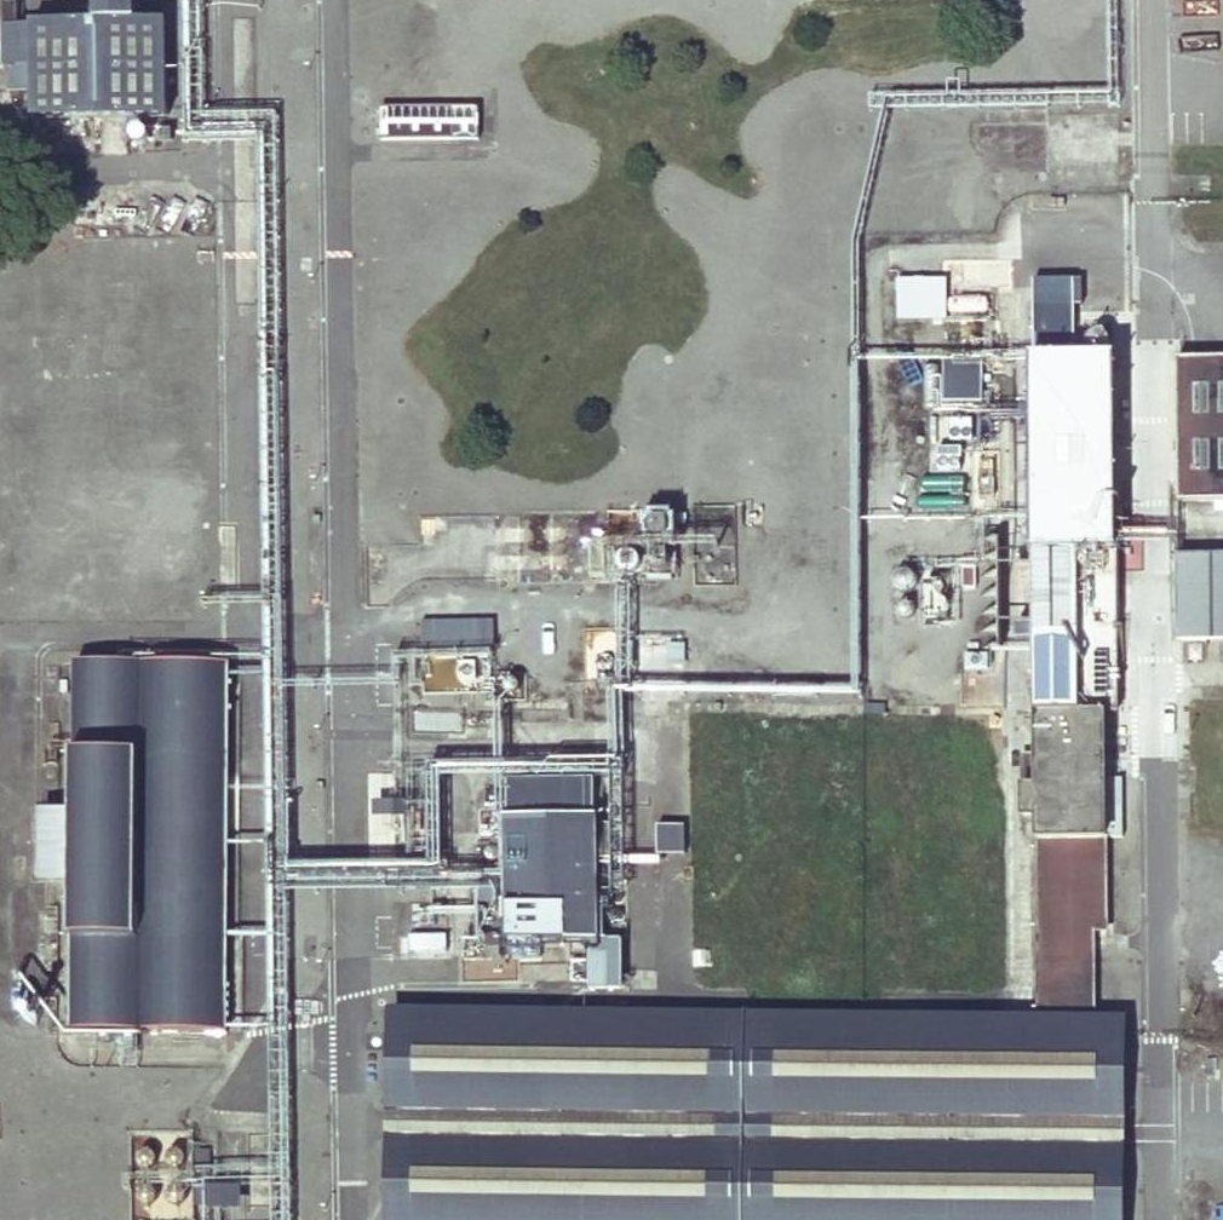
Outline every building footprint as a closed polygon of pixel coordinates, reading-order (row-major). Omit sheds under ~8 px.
[(33,117),(167,111),(163,13),(33,19),(33,24),(20,24),(20,3),(11,3),(12,24),(5,24),(6,60),(31,59),(33,117)] [(209,42),(208,19),(186,19),(187,42),(209,42)] [(1040,275),(1041,356),(1077,356),(1076,274),(1040,275)] [(1179,353),(1180,495),(1222,495),(1222,353),(1179,353)] [(1121,1012),(1096,1013),(1096,925),(1108,923),(1107,711),(1119,711),(1117,355),(1077,356),(1041,356),(1033,356),(1038,785),(1021,785),(1022,820),(1039,819),(1040,1013),(742,1010),(742,1219),(1124,1219),(1121,1012)] [(1180,549),(1181,638),(1222,636),(1222,550),(1180,549)] [(78,1026),(229,1028),(231,663),(82,662),(80,809),(45,806),(44,880),(79,882),(78,1026)] [(244,662),(231,663),(229,1028),(241,1030),(244,662)] [(601,777),(509,778),(507,936),(599,936),(601,777)] [(451,901),(399,901),(400,952),(451,952),(451,901)] [(393,1007),(395,1219),(742,1219),(742,1010),(393,1007)]
